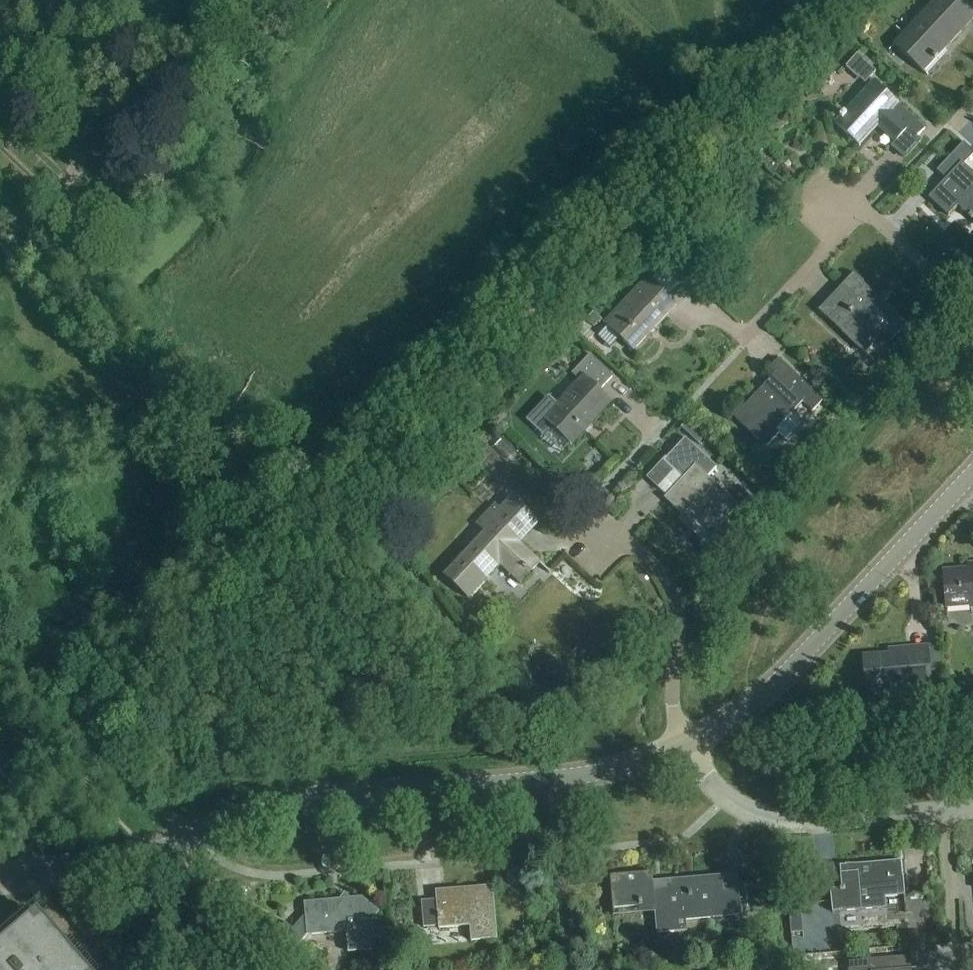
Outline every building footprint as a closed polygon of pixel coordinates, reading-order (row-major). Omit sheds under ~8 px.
[(893,46),(922,73),(933,61),(935,63),(938,60),(936,58),(944,50),(945,52),(972,23),(972,21),(951,0),(926,0),(931,5),(893,46)] [(875,73),(857,56),(846,68),(859,81),(862,78),(867,82),(875,73)] [(840,119),(835,125),(859,147),(877,127),(895,144),(900,139),(909,147),(925,130),(898,105),(899,105),(874,82),(845,114),(844,113),(839,118),(840,119)] [(929,199),(948,217),(949,217),(949,216),(957,207),(968,217),(968,218),(971,221),(972,220),(972,222),(972,175),(962,164),(972,153),(963,144),(937,172),(946,181),(929,199)] [(48,195),(50,193),(0,146),(0,149),(48,195)] [(819,312),(863,353),(883,332),(892,341),(907,326),(853,276),(819,312)] [(608,326),(597,338),(609,349),(620,338),(634,351),(676,306),(668,297),(651,281),(649,279),(626,304),(606,324),(608,326)] [(593,315),(587,322),(593,328),(600,321),(593,315)] [(558,405),(557,406),(549,398),(529,419),(544,433),(552,424),(572,443),(610,402),(600,392),(615,377),(591,354),(572,374),(581,382),(559,405),(558,405)] [(735,418),(766,448),(778,435),(785,441),(800,425),(790,416),(802,403),(813,413),(823,402),(778,360),(770,369),(776,374),(735,418)] [(682,429),(696,442),(702,435),(688,422),(682,429)] [(683,480),(665,499),(685,519),(683,522),(707,545),(720,531),(718,529),(739,507),(708,478),(717,468),(686,439),(665,460),(664,460),(647,478),(658,489),(674,472),(683,480)] [(769,484),(770,478),(765,474),(760,477),(759,483),(764,486),(769,484)] [(445,577),(469,600),(501,566),(521,585),(534,572),(529,568),(535,559),(519,544),(517,546),(514,541),(534,519),(511,498),(500,510),(495,506),(478,524),(486,532),(445,577)] [(947,609),(971,606),(971,608),(972,608),(972,571),(944,573),(947,609)] [(898,655),(864,658),(867,689),(886,687),(887,690),(890,689),(891,698),(930,694),(929,686),(941,685),(939,670),(929,671),(927,648),(897,650),(898,655)] [(842,874),(844,889),(830,891),(832,913),(841,912),(842,927),(848,927),(848,929),(896,925),(898,939),(934,936),(931,892),(905,895),(902,861),(858,865),(846,865),(846,874),(842,874)] [(667,888),(654,889),(653,873),(610,876),(613,909),(639,907),(640,910),(644,909),(643,901),(654,900),(657,934),(687,931),(686,919),(744,915),(742,899),(724,900),(722,877),(667,881),(667,888)] [(436,892),(437,901),(422,903),(424,928),(438,927),(439,929),(470,926),(471,942),(497,940),(493,887),(436,892)] [(812,905),(811,893),(788,895),(789,907),(800,906),(812,905)] [(277,933),(295,949),(307,936),(347,932),(348,953),(375,951),(372,920),(374,918),(373,908),(362,899),(362,898),(351,899),(351,900),(346,900),(343,904),(339,900),(304,903),(305,916),(293,929),(286,922),(277,933)] [(38,912),(0,945),(0,969),(88,969),(38,912)] [(797,962),(824,960),(823,941),(796,942),(797,962)] [(848,969),(911,969),(912,969),(911,956),(871,960),(871,955),(847,957),(848,969)]
